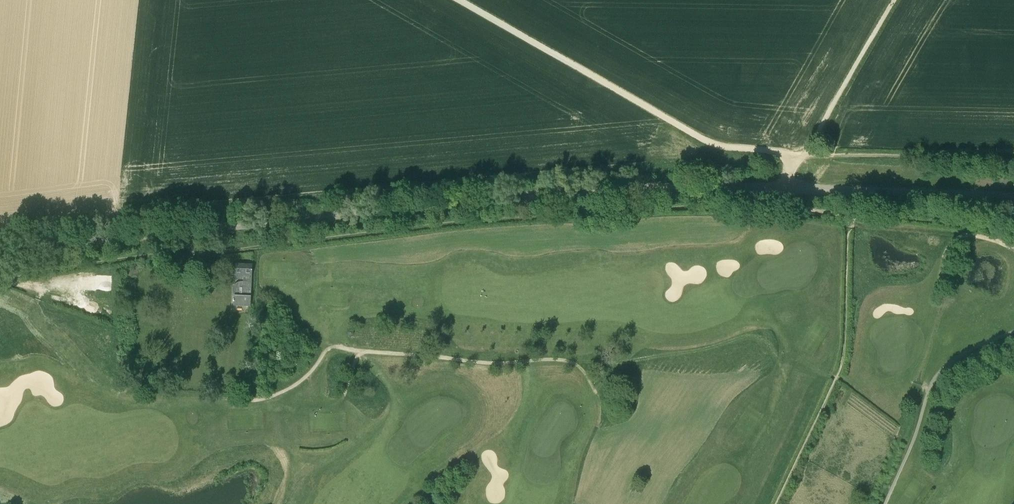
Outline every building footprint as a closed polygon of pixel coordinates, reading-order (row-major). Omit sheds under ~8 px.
[(232,300),(233,300),(233,301),(234,301),(234,304),(251,305),(253,264),(235,264),(235,277),(243,278),(243,281),(241,281),(239,282),(237,284),(234,287),(233,288),(232,300)]
